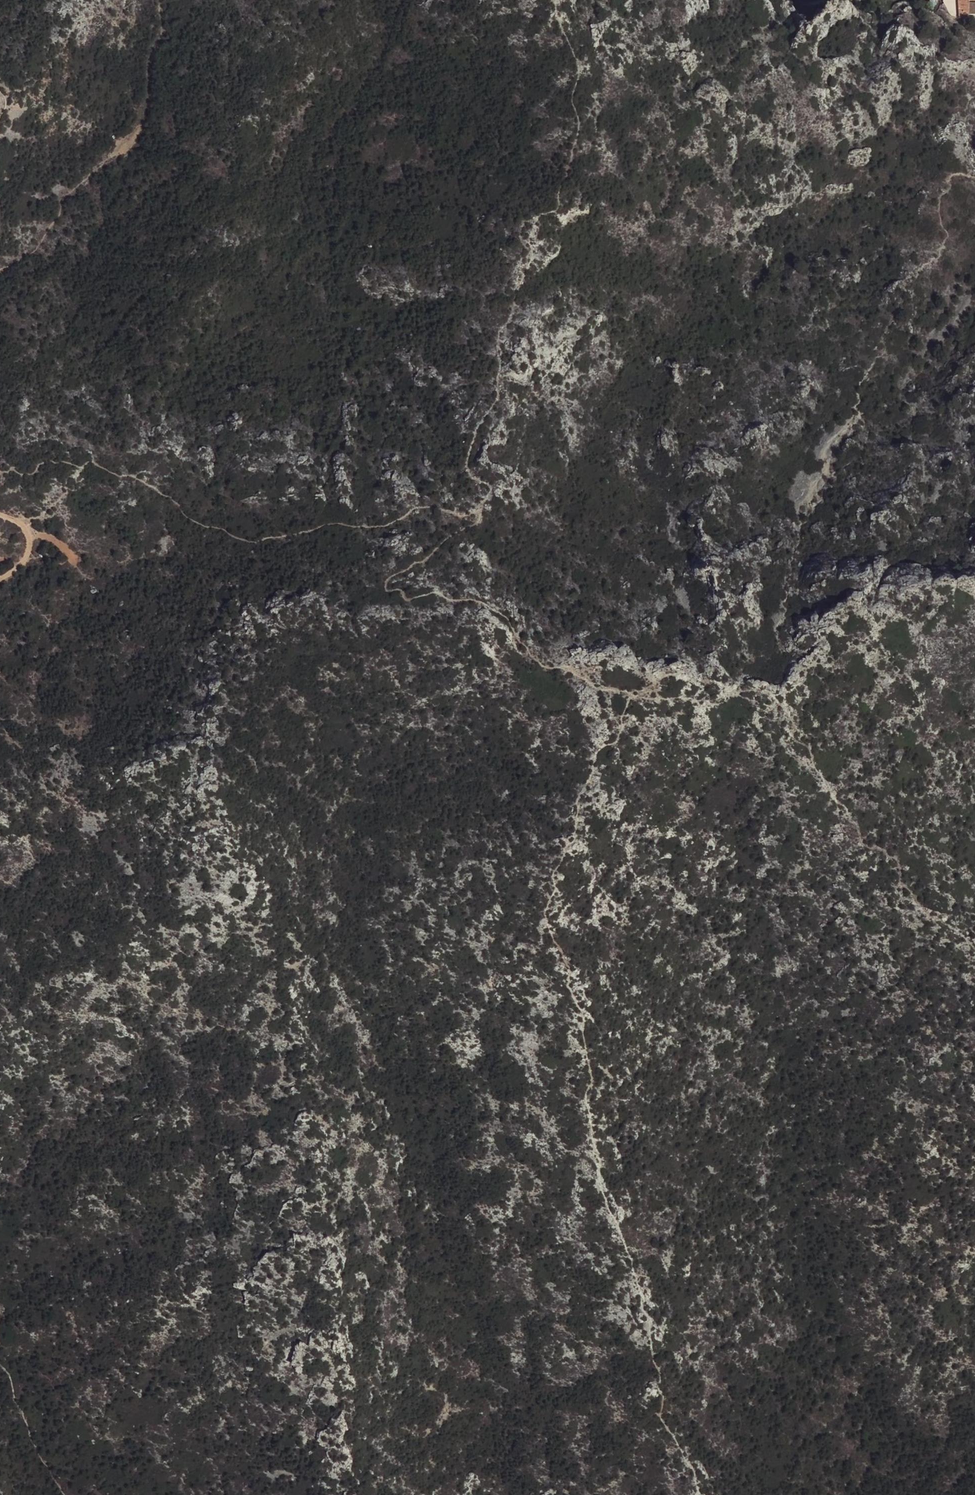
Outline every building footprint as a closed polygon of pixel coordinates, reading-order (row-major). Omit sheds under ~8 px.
[(959,10),(970,12),(972,0),(971,0),(962,0),(961,5),(959,10)]
